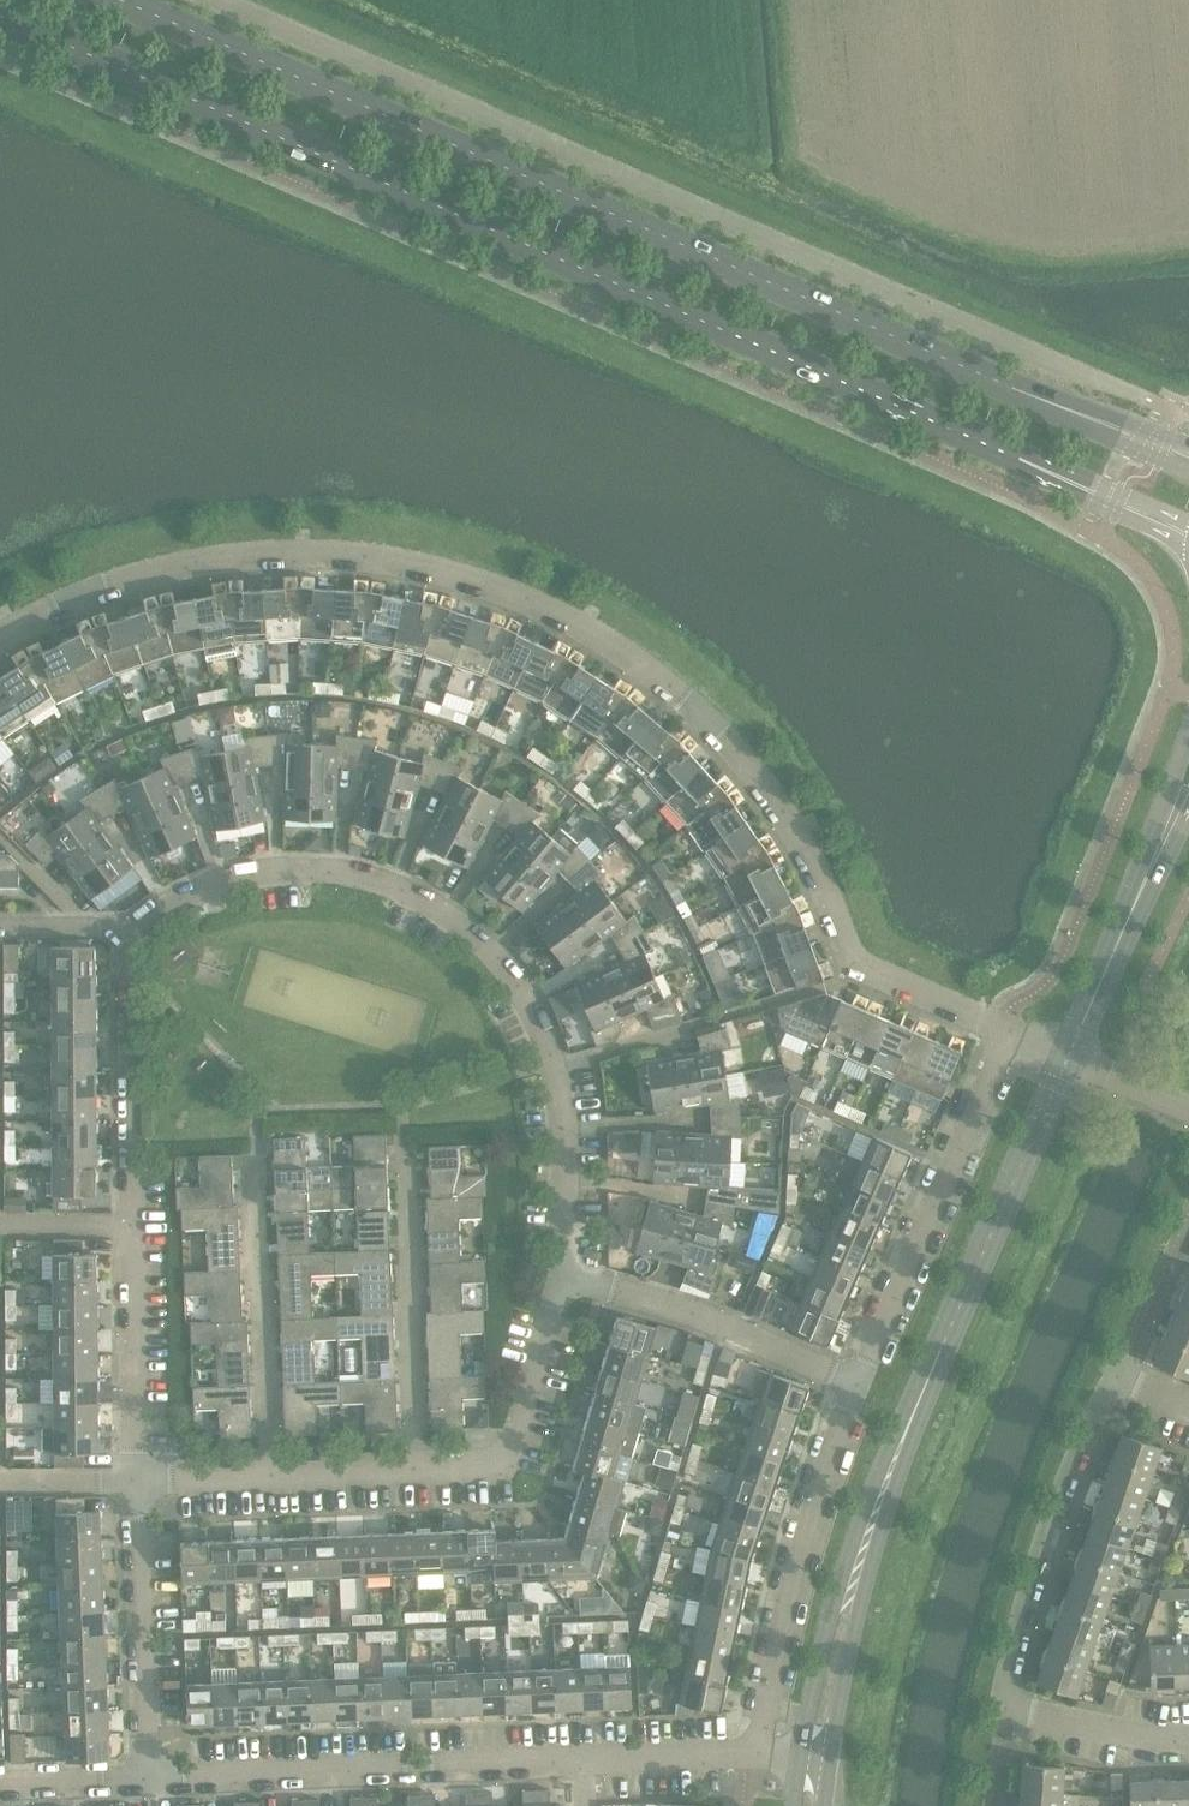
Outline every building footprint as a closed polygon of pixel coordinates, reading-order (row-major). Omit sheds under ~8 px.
[(300,588),(265,590),(268,642),(300,640),(300,588)] [(335,590),(300,588),(300,640),(332,642),(335,590)] [(265,590),(230,592),(236,644),(268,642),(265,590)] [(335,590),(332,642),(363,644),(370,592),(335,590)] [(230,592),(197,599),(195,599),(205,650),(208,661),(238,655),(236,644),(230,592)] [(370,592),(363,644),(394,650),(404,599),(370,592)] [(195,599),(161,606),(174,656),(205,650),(195,599)] [(404,599),(394,650),(425,656),(438,606),(404,599)] [(161,606),(128,617),(144,666),(174,656),(161,606)] [(438,606),(425,656),(455,666),(472,617),(438,606)] [(128,617),(95,628),(114,676),(144,666),(128,617)] [(472,617),(455,666),(486,676),(506,628),(472,617)] [(95,628),(63,643),(86,690),(114,676),(95,628)] [(506,628),(486,676),(514,689),(537,643),(506,628)] [(63,643),(31,658),(57,704),(86,690),(63,643)] [(537,643),(514,689),(543,703),(569,658),(537,643)] [(31,658),(2,678),(30,721),(57,704),(31,658)] [(569,658),(543,703),(570,721),(598,677),(569,658)] [(289,665),(270,666),(271,684),(286,683),(290,683),(289,665)] [(598,677),(570,721),(597,738),(628,696),(598,677)] [(0,679),(0,733),(4,738),(30,721),(2,678),(0,679)] [(313,693),(328,694),(329,683),(314,682),(313,693)] [(286,683),(271,684),(272,694),(287,694),(286,683)] [(329,683),(328,694),(344,695),(344,684),(329,683)] [(272,694),(271,684),(256,685),(257,695),(272,694)] [(369,699),(384,701),(386,691),(371,688),(369,699)] [(228,689),(214,691),(216,702),(230,699),(228,689)] [(216,702),(214,691),(199,694),(201,705),(216,702)] [(386,691),(384,701),(399,704),(401,694),(386,691)] [(628,696),(597,738),(621,759),(654,719),(628,696)] [(172,701),(158,706),(162,716),(176,712),(172,701)] [(425,711),(439,716),(442,706),(428,701),(425,711)] [(316,703),(316,715),(331,715),(332,704),(316,703)] [(162,716),(158,706),(144,711),(147,721),(162,716)] [(232,706),(219,709),(221,722),(235,719),(233,706),(232,706)] [(442,706),(439,716),(453,721),(457,710),(442,706)] [(654,719),(621,759),(645,779),(681,742),(654,719)] [(478,730),(492,737),(496,728),(483,721),(478,730)] [(496,728),(492,737),(505,744),(510,734),(496,728)] [(289,734),(268,735),(271,766),(286,764),(285,794),(311,795),(313,745),(288,744),(289,734)] [(250,747),(226,751),(236,801),(261,796),(255,767),(271,766),(268,735),(248,737),(250,747)] [(313,745),(311,795),(337,796),(338,766),(353,768),(358,738),(337,735),(337,745),(313,745)] [(358,738),(353,768),(369,770),(361,799),(386,806),(399,757),(375,751),(378,741),(358,738)] [(122,739),(108,746),(112,754),(126,747),(122,739)] [(681,742),(645,779),(666,803),(704,768),(681,742)] [(65,744),(51,753),(59,765),(60,765),(70,759),(74,756),(65,744)] [(200,746),(180,753),(190,781),(204,777),(210,806),(236,801),(226,751),(202,756),(200,746)] [(528,757),(541,765),(547,756),(534,748),(528,757)] [(165,768),(142,778),(163,824),(187,813),(175,786),(190,781),(180,753),(161,759),(165,768)] [(399,757),(386,806),(411,812),(419,784),(434,789),(444,761),(425,754),(423,763),(399,757)] [(547,756),(541,765),(553,773),(559,765),(547,756)] [(444,761),(434,789),(448,795),(434,821),(457,833),(481,788),(459,777),(464,769),(444,761)] [(34,767),(28,770),(36,781),(47,774),(43,769),(34,767)] [(704,768),(666,803),(687,826),(728,794),(704,768)] [(116,779),(99,789),(114,815),(127,807),(139,834),(163,824),(142,778),(120,788),(116,779)] [(575,789),(586,799),(593,791),(582,781),(575,789)] [(52,782),(44,787),(49,795),(57,789),(52,782)] [(481,788),(457,833),(480,845),(494,819),(507,828),(524,803),(507,791),(502,800),(481,788)] [(87,807),(68,822),(98,862),(118,847),(101,823),(114,815),(99,789),(81,800),(87,807)] [(593,791),(586,799),(598,809),(605,801),(593,791)] [(337,796),(311,795),(285,794),(285,820),(336,821),(337,796)] [(728,794),(687,826),(706,853),(748,823),(728,794)] [(567,795),(561,803),(571,811),(577,804),(567,795)] [(236,801),(210,806),(215,831),(266,821),(261,796),(236,801)] [(411,812),(386,806),(361,799),(355,824),(405,837),(411,812)] [(520,836),(500,859),(520,876),(553,837),(534,821),(541,814),(524,803),(507,828),(520,836)] [(163,824),(139,834),(150,858),(197,837),(187,813),(163,824)] [(616,827),(626,838),(634,831),(624,820),(616,827)] [(480,845),(457,833),(434,821),(422,844),(468,868),(480,845)] [(98,862),(68,822),(48,837),(42,829),(27,844),(47,866),(59,854),(77,878),(98,862)] [(597,822),(587,832),(601,847),(612,837),(597,822)] [(748,823),(706,853),(724,879),(768,852),(748,823)] [(634,831),(626,838),(637,849),(644,842),(634,831)] [(306,842),(306,850),(321,850),(321,836),(312,836),(306,842)] [(553,837),(520,876),(540,893),(559,870),(570,881),(592,861),(578,846),(571,853),(553,837)] [(234,843),(221,847),(225,860),(238,857),(234,843)] [(351,845),(349,854),(360,857),(363,847),(351,845)] [(118,847),(98,862),(77,878),(92,899),(134,868),(118,847)] [(768,852),(724,879),(738,907),(784,883),(768,852)] [(20,887),(20,864),(9,854),(0,854),(0,887),(20,887)] [(520,876),(500,859),(484,879),(523,912),(540,893),(520,876)] [(662,860),(652,867),(655,870),(663,881),(671,876),(672,875),(662,860)] [(580,893),(557,910),(572,931),(612,901),(598,882),(606,876),(592,861),(570,881),(580,893)] [(432,871),(427,881),(432,883),(436,885),(440,887),(445,877),(432,871)] [(671,876),(663,881),(663,882),(670,892),(670,893),(680,888),(671,876)] [(784,883),(738,907),(753,934),(800,914),(784,883)] [(612,901),(572,931),(587,952),(611,934),(619,948),(645,933),(635,915),(627,921),(612,901)] [(587,952),(572,931),(557,910),(536,926),(567,967),(587,952)] [(685,919),(691,931),(700,927),(693,914),(685,919)] [(800,914),(753,934),(764,964),(812,946),(800,914)] [(700,927),(691,931),(698,944),(707,940),(700,927)] [(627,961),(599,973),(610,997),(656,977),(646,954),(655,951),(645,933),(619,948),(627,961)] [(520,937),(511,945),(514,949),(517,952),(520,955),(529,946),(520,937)] [(711,939),(698,945),(703,956),(716,950),(711,939)] [(19,944),(5,944),(5,973),(20,973),(19,944)] [(812,946),(764,964),(775,995),(825,981),(812,946)] [(53,947),(53,973),(96,973),(96,947),(53,947)] [(716,950),(703,956),(707,966),(723,959),(719,949),(716,950)] [(688,950),(675,955),(680,965),(692,960),(688,950)] [(96,973),(53,973),(53,997),(96,997),(96,973)] [(610,997),(599,973),(576,984),(597,1031),(620,1021),(610,997)] [(730,976),(714,982),(725,1010),(742,1005),(732,976),(730,976)] [(656,977),(610,997),(620,1021),(647,1009),(652,1025),(681,1016),(675,995),(666,999),(656,977)] [(5,982),(5,997),(15,997),(15,982),(5,982)] [(709,989),(699,993),(705,1006),(714,1003),(709,989)] [(785,1031),(822,1048),(843,1000),(828,994),(779,1008),(785,1031)] [(15,997),(5,997),(5,1013),(16,1013),(15,997)] [(96,997),(53,997),(53,1022),(97,1022),(96,997)] [(843,1000),(822,1048),(846,1058),(867,1011),(843,1000)] [(867,1011),(846,1058),(870,1068),(891,1021),(867,1011)] [(891,1021),(870,1068),(894,1079),(914,1031),(891,1021)] [(97,1022),(53,1022),(54,1046),(97,1046),(97,1022)] [(702,1053),(673,1057),(677,1083),(727,1075),(723,1050),(732,1049),(727,1028),(698,1036),(702,1053)] [(5,1031),(5,1046),(16,1046),(16,1031),(5,1031)] [(914,1031),(894,1079),(917,1089),(938,1041),(914,1031)] [(938,1041),(917,1089),(943,1100),(963,1052),(938,1041)] [(16,1046),(5,1046),(5,1062),(16,1062),(16,1046)] [(97,1046),(54,1046),(54,1071),(97,1071),(97,1046)] [(655,1049),(640,1051),(642,1063),(647,1062),(657,1060),(655,1049)] [(682,1109),(677,1083),(673,1057),(657,1060),(647,1062),(656,1113),(682,1109)] [(783,1069),(769,1071),(773,1095),(788,1093),(783,1069)] [(97,1071),(54,1071),(54,1096),(97,1096),(97,1071)] [(727,1075),(677,1083),(682,1109),(711,1104),(712,1119),(742,1118),(741,1097),(731,1099),(727,1075)] [(795,1076),(788,1079),(792,1092),(794,1094),(795,1094),(801,1096),(805,1087),(807,1081),(795,1076)] [(5,1081),(5,1096),(16,1096),(16,1081),(5,1081)] [(805,1087),(801,1096),(815,1102),(819,1093),(805,1087)] [(843,1091),(839,1101),(853,1107),(857,1097),(843,1091)] [(16,1096),(5,1096),(5,1111),(16,1111),(16,1096)] [(97,1096),(54,1096),(54,1120),(97,1120),(97,1096)] [(835,1111),(849,1117),(853,1107),(839,1101),(835,1111)] [(853,1107),(849,1117),(862,1123),(867,1114),(853,1107)] [(683,1133),(681,1159),(732,1162),(733,1138),(743,1138),(742,1118),(712,1119),(713,1135),(683,1133)] [(792,1119),(791,1134),(801,1134),(802,1120),(792,1119)] [(97,1120),(54,1120),(54,1145),(97,1145),(97,1120)] [(882,1132),(896,1138),(900,1128),(886,1122),(882,1132)] [(900,1128),(896,1138),(910,1144),(914,1134),(900,1128)] [(5,1130),(6,1145),(16,1145),(16,1130),(5,1130)] [(654,1183),(680,1185),(681,1159),(683,1133),(657,1132),(654,1183)] [(625,1134),(610,1134),(611,1150),(625,1149),(625,1134)] [(801,1134),(791,1134),(791,1148),(800,1149),(801,1134)] [(356,1166),(332,1167),(332,1188),(389,1186),(386,1135),(354,1136),(356,1166)] [(874,1136),(864,1162),(901,1178),(912,1153),(874,1136)] [(274,1139),(276,1191),(332,1188),(332,1167),(308,1168),(306,1138),(274,1139)] [(16,1145),(6,1145),(6,1160),(16,1160),(16,1145)] [(97,1145),(54,1145),(54,1169),(97,1169),(97,1145)] [(427,1198),(488,1196),(487,1175),(463,1176),(461,1146),(429,1147),(431,1197),(427,1198)] [(177,1188),(178,1209),(239,1206),(235,1206),(233,1170),(233,1155),(200,1157),(202,1187),(177,1188)] [(241,1155),(233,1155),(233,1170),(242,1169),(241,1155)] [(681,1159),(680,1185),(710,1186),(707,1202),(737,1207),(740,1187),(730,1186),(732,1162),(681,1159)] [(864,1162),(853,1185),(891,1202),(901,1178),(864,1162)] [(97,1169),(54,1169),(54,1210),(83,1209),(83,1195),(98,1195),(97,1169)] [(789,1175),(788,1189),(798,1189),(799,1175),(789,1175)] [(853,1185),(843,1209),(881,1226),(891,1202),(853,1185)] [(389,1186),(332,1188),(333,1209),(357,1208),(359,1251),(359,1252),(391,1251),(389,1186)] [(332,1188),(276,1191),(279,1255),(311,1254),(311,1253),(309,1210),(333,1209),(332,1188)] [(798,1189),(788,1189),(788,1203),(797,1204),(798,1189)] [(488,1196),(427,1198),(430,1263),(487,1261),(487,1260),(462,1261),(460,1218),(485,1217),(484,1197),(488,1197),(488,1196)] [(6,1212),(25,1212),(25,1198),(6,1198),(6,1212)] [(636,1251),(661,1259),(668,1234),(675,1209),(651,1202),(636,1251)] [(675,1209),(668,1234),(717,1248),(724,1224),(733,1227),(737,1207),(707,1202),(704,1217),(675,1209)] [(239,1206),(178,1209),(178,1210),(182,1210),(183,1230),(208,1229),(210,1272),(185,1273),(242,1271),(239,1206)] [(843,1209),(833,1233),(870,1249),(881,1226),(843,1209)] [(784,1224),(778,1238),(787,1241),(793,1228),(784,1224)] [(833,1233),(822,1257),(860,1273),(870,1249),(833,1233)] [(621,1234),(610,1234),(610,1249),(621,1249),(621,1234)] [(668,1234),(661,1259),(690,1267),(684,1282),(687,1284),(690,1285),(700,1289),(712,1294),(719,1274),(710,1271),(717,1248),(668,1234)] [(787,1241),(778,1238),(772,1251),(781,1255),(787,1241)] [(55,1240),(55,1280),(98,1280),(98,1254),(84,1255),(84,1240),(55,1240)] [(359,1251),(335,1252),(336,1274),(360,1273),(362,1316),(362,1317),(394,1315),(391,1251),(359,1252),(359,1251)] [(311,1254),(279,1255),(282,1320),(314,1319),(314,1318),(312,1275),(336,1274),(335,1252),(311,1253),(311,1254)] [(746,1257),(742,1269),(754,1273),(758,1260),(746,1257)] [(822,1257),(812,1281),(850,1297),(860,1273),(822,1257)] [(428,1313),(428,1314),(485,1312),(485,1311),(464,1312),(463,1283),(488,1282),(487,1261),(430,1263),(432,1313),(428,1313)] [(242,1271),(185,1273),(186,1295),(211,1294),(212,1322),(191,1323),(191,1324),(248,1322),(248,1321),(244,1321),(242,1271)] [(763,1272),(757,1285),(766,1289),(772,1276),(763,1272)] [(98,1280),(55,1280),(55,1305),(98,1305),(98,1280)] [(812,1281),(802,1304),(839,1321),(850,1297),(812,1281)] [(687,1284),(684,1291),(688,1292),(708,1298),(710,1298),(712,1294),(700,1289),(690,1285),(687,1284)] [(757,1285),(746,1310),(761,1317),(772,1291),(766,1289),(757,1285)] [(6,1290),(6,1305),(17,1305),(17,1290),(6,1290)] [(1176,1315),(1188,1321),(1188,1293),(1186,1291),(1176,1315)] [(839,1321),(802,1304),(791,1329),(829,1346),(839,1321)] [(17,1305),(6,1305),(6,1320),(17,1320),(17,1305)] [(98,1305),(55,1305),(55,1329),(98,1329),(98,1305)] [(485,1312),(428,1314),(430,1379),(487,1376),(487,1375),(476,1376),(463,1376),(461,1334),(486,1333),(485,1312)] [(362,1316),(338,1317),(339,1339),(363,1338),(365,1381),(365,1382),(397,1380),(394,1315),(362,1317),(362,1316)] [(1165,1339),(1188,1349),(1188,1321),(1176,1315),(1165,1339)] [(314,1319),(282,1320),(285,1385),(317,1384),(317,1383),(315,1340),(339,1339),(338,1317),(314,1318),(314,1319)] [(618,1317),(610,1343),(650,1355),(657,1328),(618,1317)] [(248,1322),(191,1324),(192,1345),(217,1344),(219,1387),(194,1388),(194,1389),(251,1386),(248,1322)] [(98,1329),(55,1329),(55,1354),(99,1354),(98,1329)] [(7,1339),(7,1354),(17,1354),(17,1339),(7,1339)] [(1165,1339),(1154,1364),(1188,1379),(1188,1349),(1165,1339)] [(610,1343),(603,1368),(643,1379),(650,1355),(610,1343)] [(737,1353),(736,1353),(725,1348),(719,1360),(732,1366),(737,1353)] [(17,1354),(7,1354),(7,1369),(17,1369),(17,1354)] [(99,1354),(55,1354),(55,1378),(99,1378),(99,1354)] [(702,1355),(698,1369),(708,1371),(712,1357),(702,1355)] [(487,1361),(475,1361),(476,1376),(487,1375),(487,1361)] [(603,1368),(596,1393),(635,1404),(643,1379),(603,1368)] [(708,1371),(698,1369),(694,1382),(704,1385),(708,1371)] [(751,1395),(762,1399),(801,1412),(810,1386),(759,1369),(751,1395)] [(714,1374),(711,1383),(726,1387),(728,1378),(714,1374)] [(487,1376),(430,1379),(433,1430),(465,1428),(463,1398),(488,1397),(487,1376)] [(99,1378),(55,1378),(56,1403),(99,1403),(99,1378)] [(365,1381),(341,1382),(342,1404),(366,1403),(367,1433),(399,1431),(397,1380),(365,1382),(365,1381)] [(317,1384),(285,1385),(287,1436),(319,1435),(318,1405),(342,1404),(341,1382),(317,1383),(317,1384)] [(251,1386),(194,1389),(195,1410),(220,1409),(221,1439),(253,1438),(251,1386)] [(7,1388),(7,1403),(18,1403),(17,1388),(7,1388)] [(685,1392),(678,1417),(693,1421),(700,1396),(685,1392)] [(596,1393),(588,1418),(628,1429),(635,1404),(596,1393)] [(708,1394),(704,1408),(714,1410),(718,1397),(708,1394)] [(762,1399),(754,1424),(793,1437),(801,1412),(762,1399)] [(18,1403),(7,1403),(7,1418),(18,1418),(18,1403)] [(99,1403),(56,1403),(56,1427),(99,1427),(99,1403)] [(714,1410),(704,1408),(700,1422),(710,1424),(714,1410)] [(487,1413),(474,1413),(475,1426),(488,1426),(487,1413)] [(677,1416),(674,1426),(690,1431),(693,1421),(678,1417),(677,1416)] [(581,1443),(621,1454),(633,1458),(640,1433),(628,1429),(588,1418),(581,1443)] [(754,1424),(746,1448),(785,1461),(793,1437),(754,1424)] [(99,1427),(56,1427),(56,1467),(85,1467),(85,1453),(99,1453),(99,1427)] [(1123,1435),(1114,1460),(1153,1474),(1162,1448),(1123,1435)] [(621,1454),(581,1443),(574,1469),(585,1472),(585,1471),(614,1479),(614,1478),(621,1454)] [(694,1444),(690,1458),(699,1460),(703,1446),(694,1444)] [(746,1448),(738,1473),(777,1486),(785,1461),(746,1448)] [(673,1454),(669,1468),(679,1471),(683,1457),(673,1454)] [(699,1460),(690,1458),(686,1471),(695,1474),(699,1460)] [(1114,1460),(1105,1485),(1145,1498),(1153,1474),(1114,1460)] [(665,1467),(659,1486),(673,1490),(675,1485),(679,1471),(669,1468),(665,1467)] [(585,1472),(578,1496),(617,1508),(625,1481),(614,1478),(614,1479),(585,1471),(585,1472)] [(738,1473),(730,1497),(769,1511),(777,1486),(738,1473)] [(1105,1485),(1097,1510),(1136,1523),(1145,1498),(1105,1485)] [(1176,1493),(1171,1507),(1181,1511),(1186,1497),(1176,1493)] [(679,1494),(675,1508),(685,1510),(689,1497),(679,1494)] [(578,1496),(570,1522),(610,1533),(617,1508),(578,1496)] [(658,1497),(652,1516),(665,1519),(668,1507),(670,1500),(658,1497)] [(730,1497),(721,1523),(761,1536),(769,1511),(730,1497)] [(57,1499),(59,1539),(102,1538),(101,1512),(86,1512),(86,1498),(57,1499)] [(31,1500),(8,1500),(8,1530),(31,1529),(31,1500)] [(1181,1511),(1171,1507),(1166,1521),(1176,1524),(1181,1511)] [(685,1510),(675,1508),(671,1522),(681,1524),(685,1510)] [(1097,1510),(1089,1534),(1128,1548),(1136,1523),(1097,1510)] [(651,1517),(648,1526),(651,1533),(660,1535),(660,1534),(664,1521),(655,1518),(652,1517),(651,1517)] [(570,1522),(565,1538),(597,1578),(610,1533),(570,1522)] [(721,1523),(712,1549),(753,1560),(761,1536),(721,1523)] [(496,1529),(469,1531),(471,1572),(472,1584),(524,1581),(522,1540),(497,1541),(496,1529)] [(469,1531),(443,1532),(445,1573),(471,1572),(469,1531)] [(443,1532),(417,1533),(419,1574),(445,1573),(443,1532)] [(417,1533),(391,1534),(393,1575),(419,1574),(417,1533)] [(391,1534),(365,1535),(367,1576),(393,1575),(391,1534)] [(1089,1534),(1080,1559),(1119,1573),(1128,1548),(1089,1534)] [(365,1535),(338,1536),(340,1578),(367,1576),(365,1535)] [(338,1536),(312,1537),(314,1579),(340,1578),(338,1536)] [(312,1537),(286,1538),(288,1580),(314,1579),(312,1537)] [(102,1538),(59,1539),(60,1564),(103,1562),(102,1538)] [(286,1538),(260,1539),(262,1581),(288,1580),(286,1538)] [(565,1538),(548,1539),(550,1580),(597,1578),(565,1538)] [(260,1539),(234,1541),(236,1582),(262,1581),(260,1539)] [(548,1539),(522,1540),(524,1581),(550,1580),(548,1539)] [(234,1541),(209,1542),(210,1583),(236,1582),(234,1541)] [(210,1583),(209,1542),(181,1543),(183,1584),(210,1583)] [(1159,1543),(1154,1557),(1164,1560),(1169,1546),(1159,1543)] [(712,1549),(707,1576),(748,1584),(753,1560),(712,1549)] [(8,1551),(8,1566),(18,1566),(18,1551),(8,1551)] [(663,1551),(659,1565),(668,1568),(672,1554),(663,1551)] [(1164,1560),(1154,1557),(1150,1570),(1159,1574),(1164,1560)] [(1080,1559),(1072,1584),(1111,1597),(1119,1573),(1080,1559)] [(103,1562),(60,1564),(61,1588),(104,1586),(103,1562)] [(668,1568),(659,1565),(654,1579),(664,1582),(668,1568)] [(18,1566),(8,1566),(8,1581),(19,1581),(18,1566)] [(707,1576),(702,1601),(743,1609),(748,1584),(707,1576)] [(633,1577),(629,1590),(643,1594),(647,1581),(633,1577)] [(1072,1584),(1063,1608),(1102,1622),(1111,1597),(1072,1584)] [(104,1586),(61,1588),(62,1613),(105,1611),(104,1586)] [(1177,1599),(1176,1589),(1162,1590),(1162,1600),(1177,1599)] [(1176,1589),(1177,1599),(1188,1599),(1188,1589),(1176,1589)] [(1142,1592),(1137,1606),(1147,1609),(1152,1596),(1142,1592)] [(8,1600),(8,1615),(19,1615),(19,1600),(8,1600)] [(648,1601),(644,1615),(653,1618),(657,1604),(648,1601)] [(702,1601),(697,1626),(738,1635),(743,1609),(702,1601)] [(1147,1609),(1137,1606),(1133,1620),(1142,1623),(1147,1609)] [(1063,1608),(1055,1633),(1094,1646),(1102,1622),(1063,1608)] [(473,1620),(472,1610),(458,1611),(458,1620),(473,1620)] [(487,1610),(472,1610),(473,1620),(487,1619),(487,1610)] [(105,1611),(62,1613),(63,1638),(106,1636),(105,1611)] [(421,1622),(420,1612),(406,1613),(406,1623),(421,1622)] [(435,1612),(420,1612),(421,1622),(435,1621),(435,1612)] [(382,1614),(368,1615),(368,1624),(383,1624),(382,1614)] [(540,1614),(525,1615),(525,1625),(540,1624),(540,1614)] [(19,1615),(8,1615),(8,1630),(19,1630),(19,1615)] [(368,1624),(368,1615),(354,1615),(354,1625),(368,1624)] [(510,1615),(510,1626),(525,1625),(525,1615),(510,1615)] [(653,1618),(644,1615),(640,1629),(649,1631),(653,1618)] [(330,1616),(316,1617),(316,1626),(331,1626),(330,1616)] [(316,1626),(316,1617),(301,1617),(302,1627),(316,1626)] [(278,1618),(264,1619),(264,1629),(279,1628),(278,1618)] [(197,1619),(184,1619),(185,1632),(198,1631),(198,1622),(197,1619)] [(264,1629),(264,1619),(249,1620),(250,1629),(264,1629)] [(629,1620),(614,1621),(614,1632),(630,1631),(629,1620)] [(212,1631),(212,1621),(198,1622),(198,1631),(212,1631)] [(226,1621),(212,1621),(212,1631),(227,1630),(226,1621)] [(594,1622),(579,1623),(579,1633),(594,1632),(594,1622)] [(579,1633),(579,1623),(564,1623),(564,1634),(579,1633)] [(540,1624),(525,1625),(525,1635),(541,1635),(540,1624)] [(525,1625),(510,1626),(510,1636),(525,1635),(525,1625)] [(496,1626),(481,1627),(481,1637),(496,1637),(496,1626)] [(697,1626),(692,1652),(732,1660),(738,1635),(697,1626)] [(481,1637),(481,1627),(466,1627),(466,1638),(481,1637)] [(446,1628),(431,1629),(432,1639),(447,1639),(446,1628)] [(432,1639),(431,1629),(416,1629),(417,1640),(432,1639)] [(397,1630),(382,1631),(383,1641),(398,1641),(397,1630)] [(383,1641),(382,1631),(367,1631),(367,1642),(383,1641)] [(348,1632),(333,1633),(334,1643),(349,1643),(348,1632)] [(334,1643),(333,1633),(318,1634),(319,1644),(334,1643)] [(1055,1633),(1046,1658),(1086,1671),(1094,1646),(1055,1633)] [(299,1634),(284,1635),(285,1646),(300,1645),(299,1634)] [(285,1646),(284,1635),(269,1636),(270,1646),(285,1646)] [(106,1636),(63,1638),(64,1662),(107,1661),(106,1636)] [(251,1636),(236,1637),(236,1648),(251,1647),(251,1636)] [(236,1648),(236,1637),(220,1638),(221,1648),(236,1648)] [(201,1639),(185,1639),(186,1650),(201,1649),(201,1639)] [(1125,1641),(1121,1655),(1131,1658),(1135,1644),(1125,1641)] [(1179,1687),(1177,1645),(1150,1646),(1152,1688),(1179,1687)] [(1177,1645),(1179,1687),(1188,1686),(1188,1645),(1177,1645)] [(8,1649),(8,1664),(19,1664),(19,1649),(8,1649)] [(692,1652),(687,1677),(727,1685),(732,1660),(692,1652)] [(606,1667),(605,1667),(607,1708),(633,1706),(631,1666),(631,1654),(605,1655),(606,1667)] [(1131,1658),(1121,1655),(1116,1669),(1126,1672),(1131,1658)] [(1086,1671),(1046,1658),(1038,1683),(1077,1697),(1086,1671)] [(107,1661),(64,1662),(65,1687),(108,1685),(107,1661)] [(19,1664),(8,1664),(8,1679),(19,1679),(19,1664)] [(639,1665),(639,1679),(649,1679),(648,1665),(639,1665)] [(605,1667),(581,1668),(583,1709),(607,1708),(605,1667)] [(581,1668),(557,1669),(558,1710),(583,1709),(581,1668)] [(557,1669),(532,1670),(534,1711),(558,1710),(557,1669)] [(532,1670),(508,1671),(509,1712),(534,1711),(532,1670)] [(508,1671),(483,1673),(485,1713),(509,1712),(508,1671)] [(483,1673),(459,1674),(460,1714),(485,1713),(483,1673)] [(459,1674),(434,1675),(436,1715),(460,1714),(459,1674)] [(434,1675),(409,1676),(411,1716),(436,1715),(434,1675)] [(409,1676),(384,1677),(386,1717),(411,1716),(409,1676)] [(384,1677),(360,1678),(362,1718),(386,1717),(384,1677)] [(727,1685),(687,1677),(681,1704),(697,1707),(722,1712),(727,1685)] [(360,1678),(336,1679),(337,1719),(362,1718),(360,1678)] [(336,1679),(311,1680),(313,1720),(337,1719),(336,1679)] [(649,1679),(639,1679),(640,1694),(649,1693),(649,1679)] [(311,1680),(287,1681),(288,1721),(313,1720),(311,1680)] [(287,1681),(262,1682),(264,1722),(288,1721),(287,1681)] [(262,1682),(238,1683),(239,1723),(264,1722),(262,1682)] [(238,1683),(213,1684),(215,1724),(239,1723),(238,1683)] [(215,1724),(213,1684),(187,1685),(189,1725),(215,1724)] [(108,1685),(65,1687),(66,1711),(109,1709),(108,1685)] [(1103,1705),(1113,1709),(1118,1695),(1108,1692),(1103,1705)] [(10,1699),(10,1714),(21,1713),(20,1698),(10,1699)] [(679,1704),(678,1714),(696,1714),(697,1707),(681,1704),(679,1704)] [(109,1709),(66,1711),(67,1736),(110,1734),(109,1709)] [(21,1713),(10,1714),(11,1729),(21,1728),(21,1713)] [(32,1713),(21,1713),(21,1728),(33,1728),(32,1713)] [(26,1734),(11,1735),(12,1764),(27,1763),(26,1734)] [(110,1734),(67,1736),(68,1761),(111,1760),(110,1734)] [(1024,1765),(1022,1792),(1063,1795),(1065,1768),(1024,1765)] [(1123,1774),(1115,1774),(1112,1774),(1113,1789),(1123,1788),(1123,1774)] [(1158,1782),(1159,1805),(1185,1805),(1183,1781),(1158,1782)] [(1158,1782),(1130,1783),(1131,1805),(1159,1805),(1158,1782)] [(537,1790),(524,1791),(525,1805),(538,1805),(537,1790)] [(537,1790),(538,1805),(552,1805),(551,1790),(537,1790)] [(480,1793),(480,1805),(494,1805),(493,1792),(480,1793)] [(1021,1805),(1062,1805),(1063,1795),(1022,1792),(1021,1805)] [(480,1793),(466,1793),(467,1805),(480,1805),(480,1793)] [(422,1795),(409,1796),(409,1805),(423,1805),(422,1795)] [(422,1795),(423,1805),(436,1805),(436,1795),(422,1795)] [(365,1798),(365,1805),(379,1805),(378,1797),(365,1798)] [(365,1798),(351,1798),(351,1805),(365,1805),(365,1798)]
